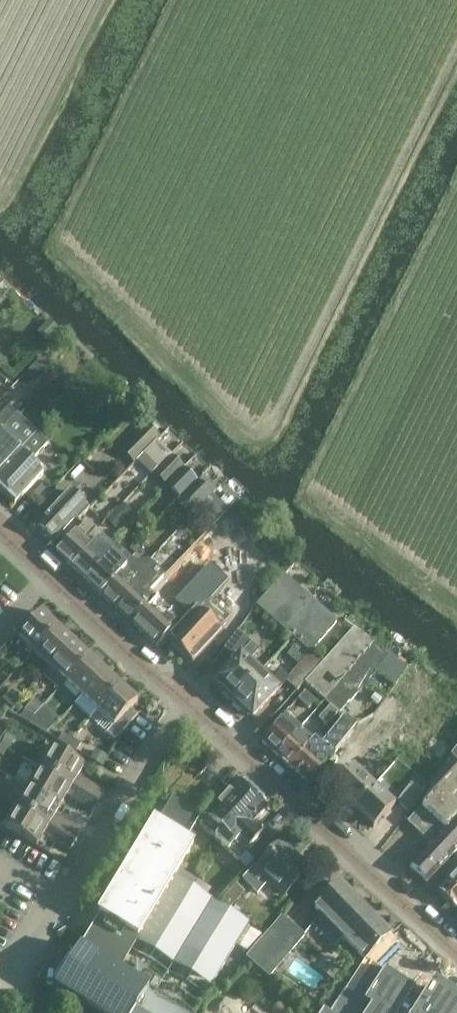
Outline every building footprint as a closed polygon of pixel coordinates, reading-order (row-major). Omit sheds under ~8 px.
[(34,364),(47,376),(54,369),(41,357),(34,364)] [(37,371),(33,367),(27,374),(31,378),(37,371)] [(0,418),(0,432),(17,414),(10,407),(0,418)] [(26,422),(17,414),(0,432),(0,473),(20,452),(36,434),(25,424),(26,422)] [(133,463),(159,438),(145,423),(126,442),(128,444),(121,451),(133,463)] [(19,498),(42,474),(28,461),(32,456),(31,455),(44,442),(36,434),(20,452),(0,473),(0,492),(13,504),(19,498)] [(150,475),(154,472),(160,465),(159,464),(170,453),(157,441),(136,461),(150,475)] [(160,465),(154,472),(167,485),(173,478),(184,467),(170,453),(159,464),(160,465)] [(199,481),(185,467),(184,467),(173,478),(174,478),(167,485),(180,499),(199,481)] [(180,500),(193,513),(211,494),(212,495),(217,489),(203,476),(199,481),(180,499),(181,499),(180,500)] [(37,526),(52,540),(74,517),(78,520),(89,509),(70,491),(37,526)] [(208,529),(221,516),(226,510),(212,495),(211,494),(193,513),(208,529)] [(261,577),(279,559),(235,517),(218,535),(261,577)] [(55,553),(70,566),(100,534),(85,520),(55,553)] [(100,534),(70,566),(85,580),(117,546),(115,544),(113,546),(100,534)] [(169,569),(183,582),(215,548),(202,535),(169,569)] [(85,580),(100,594),(119,573),(118,572),(130,558),(117,546),(85,580)] [(119,573),(100,594),(114,607),(133,586),(154,565),(148,560),(135,562),(130,558),(118,572),(119,573)] [(133,586),(114,607),(129,621),(149,600),(147,599),(152,593),(149,591),(160,579),(164,575),(154,565),(133,586)] [(284,575),(272,588),(258,604),(300,642),(292,651),(302,661),(287,677),(288,678),(285,682),(297,693),(305,684),(303,683),(322,662),(310,652),(337,622),(284,575)] [(149,600),(129,621),(156,646),(175,625),(174,624),(179,619),(152,593),(147,599),(149,600)] [(208,597),(169,639),(173,643),(171,645),(178,652),(185,658),(188,657),(193,661),(221,630),(219,629),(230,618),(220,608),(208,597)] [(33,653),(57,627),(41,612),(17,638),(33,653)] [(57,627),(33,653),(49,668),(73,642),(57,627)] [(323,701),(324,700),(374,643),(354,628),(322,663),(322,662),(303,683),(305,684),(323,701)] [(232,703),(260,673),(248,663),(261,649),(239,629),(228,644),(239,655),(214,682),(222,690),(222,693),(232,703)] [(58,690),(65,683),(89,657),(73,642),(49,668),(42,675),(58,690)] [(329,707),(337,714),(339,715),(348,704),(345,702),(387,652),(374,643),(324,700),(323,701),(329,707)] [(89,657),(65,683),(81,697),(104,672),(89,657)] [(90,719),(97,712),(120,686),(104,672),(81,697),(74,704),(90,719)] [(260,673),(232,703),(241,711),(244,710),(252,717),(285,682),(288,678),(287,677),(281,672),(271,683),(260,673)] [(137,702),(120,686),(97,712),(112,727),(106,734),(114,741),(137,716),(130,709),(137,702)] [(3,700),(11,707),(21,696),(13,689),(3,700)] [(297,699),(308,709),(315,701),(304,691),(297,699)] [(389,728),(405,707),(390,696),(374,717),(389,728)] [(337,714),(329,707),(318,719),(326,726),(337,714)] [(29,724),(34,717),(24,711),(20,719),(29,724)] [(276,755),(299,728),(285,715),(261,741),(276,755)] [(34,717),(29,724),(38,730),(43,722),(34,717)] [(356,727),(344,717),(320,746),(333,757),(335,755),(333,753),(356,727)] [(299,728),(276,755),(289,767),(313,740),(299,728)] [(67,747),(72,739),(62,733),(58,741),(67,747)] [(72,739),(67,747),(76,752),(81,744),(72,739)] [(333,757),(320,746),(313,740),(289,767),(306,783),(325,763),(330,760),(333,757)] [(51,747),(39,768),(97,802),(103,792),(77,776),(83,766),(51,747)] [(452,756),(455,758),(430,785),(437,792),(408,822),(431,844),(409,866),(426,883),(456,851),(456,749),(452,756)] [(96,754),(92,761),(99,765),(103,758),(96,754)] [(352,809),(373,785),(354,766),(332,790),(352,809)] [(27,787),(59,806),(65,797),(91,813),(97,802),(39,768),(27,787)] [(409,812),(422,796),(430,786),(422,779),(414,789),(409,786),(397,802),(409,812)] [(199,822),(204,827),(211,833),(221,822),(226,825),(234,816),(240,821),(244,817),(251,824),(252,823),(267,807),(238,780),(207,813),(207,814),(199,822)] [(373,785),(352,809),(372,828),(394,805),(373,785)] [(16,807),(74,842),(80,831),(54,816),(59,806),(27,787),(16,807)] [(98,915),(79,946),(119,971),(136,943),(209,988),(249,923),(175,877),(195,844),(187,839),(201,814),(173,797),(158,823),(154,821),(97,914),(98,915)] [(36,846),(42,836),(68,852),(74,842),(16,807),(4,827),(36,846)] [(263,833),(252,823),(251,824),(244,817),(240,821),(234,816),(226,825),(221,822),(211,833),(238,859),(263,833)] [(279,845),(256,869),(254,866),(241,880),(257,895),(269,883),(282,895),(306,871),(279,845)] [(436,893),(453,909),(456,906),(456,871),(436,893)] [(364,957),(390,934),(340,882),(314,908),(320,915),(311,924),(334,947),(344,938),(364,957)] [(281,917),(247,958),(269,976),(303,936),(281,917)] [(434,986),(390,934),(364,957),(353,967),(332,1000),(329,999),(320,1012),(456,1012),(456,1001),(434,986)] [(79,946),(53,988),(94,1012),(188,1012),(119,971),(79,946)] [(48,1002),(57,1007),(62,999),(54,993),(48,1002)]
